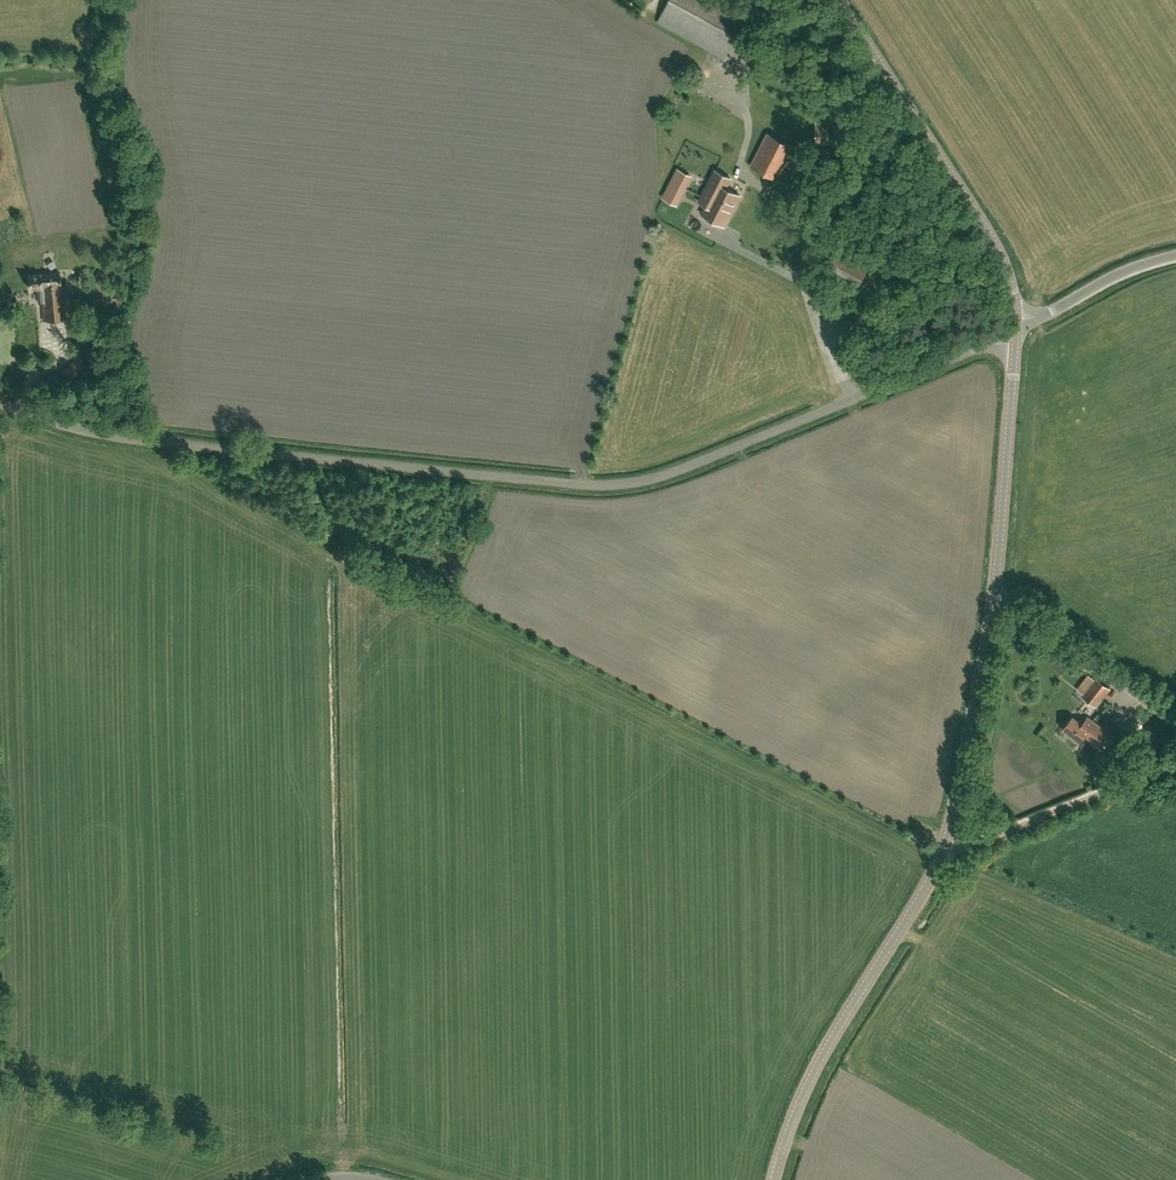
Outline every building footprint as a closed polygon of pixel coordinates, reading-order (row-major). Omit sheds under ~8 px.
[(725,57),(750,12),(727,0),(670,0),(658,21),(725,57)] [(816,143),(829,143),(829,125),(817,125),(816,143)] [(779,179),(795,147),(768,133),(751,165),(779,179)] [(721,224),(725,225),(740,195),(726,188),(731,178),(716,170),(700,202),(707,206),(703,214),(712,219),(711,222),(720,226),(721,224)] [(672,177),(666,188),(682,196),(688,185),(672,177)] [(62,295),(60,272),(29,275),(30,289),(38,288),(39,302),(44,302),(45,305),(42,305),(43,319),(67,317),(65,295),(62,295)] [(104,333),(95,331),(93,338),(102,341),(104,333)] [(79,357),(73,362),(62,372),(69,379),(85,365),(79,357)] [(1062,673),(1069,665),(1052,651),(1045,659),(1062,673)] [(1096,706),(1109,688),(1096,678),(1083,695),(1096,706)] [(1073,717),(1064,728),(1071,734),(1070,735),(1079,742),(1085,734),(1091,738),(1089,740),(1098,747),(1110,733),(1091,718),(1087,723),(1081,718),(1078,721),(1073,717)] [(922,838),(925,831),(918,828),(915,835),(922,838)]
